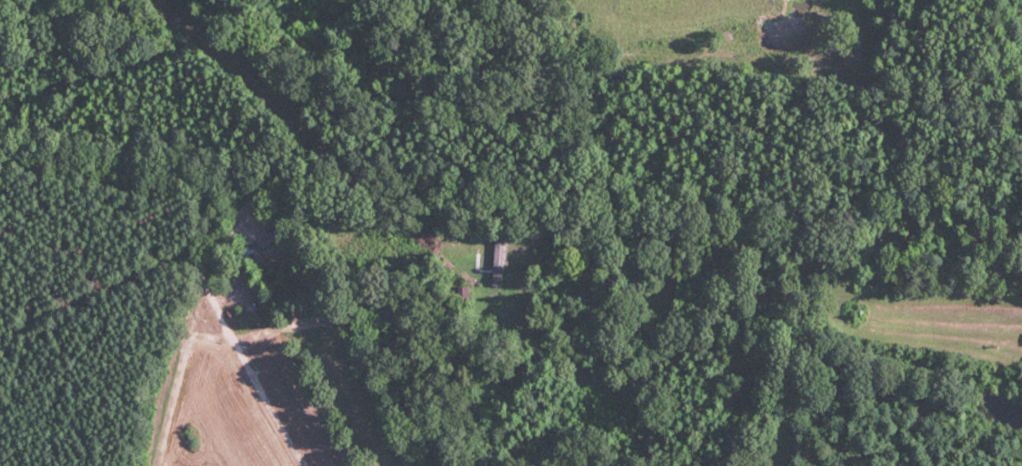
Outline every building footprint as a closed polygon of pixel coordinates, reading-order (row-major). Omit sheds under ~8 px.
[(476,270),(484,270),(484,237),(476,237),(476,270)]
